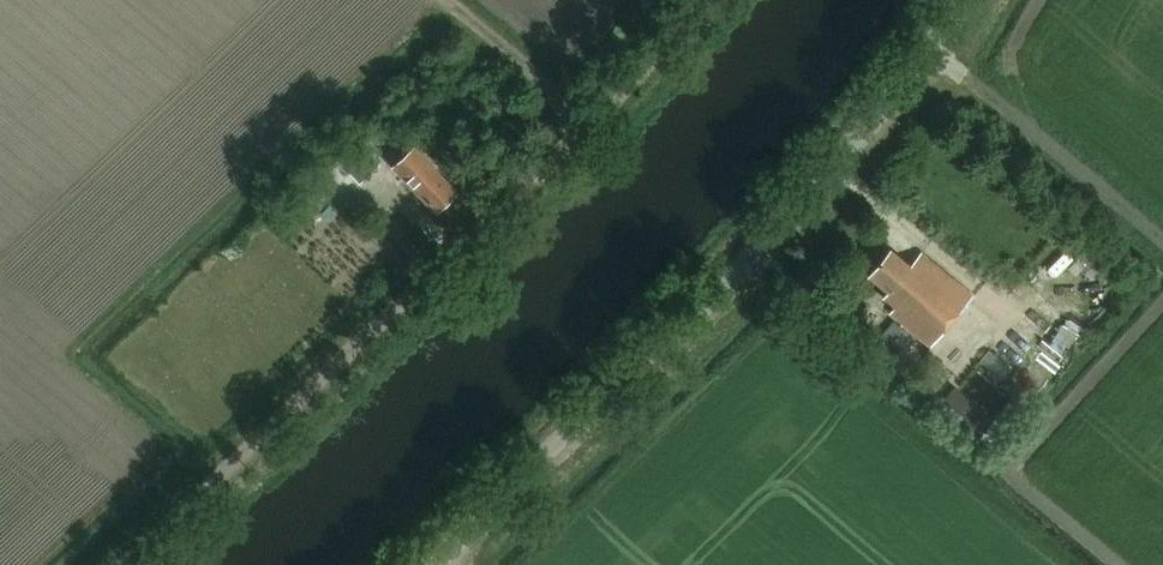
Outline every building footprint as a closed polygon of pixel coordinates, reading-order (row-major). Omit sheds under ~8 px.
[(435,212),(454,194),(411,149),(392,167),(435,212)] [(930,347),(973,296),(921,252),(910,266),(890,249),(868,275),(888,292),(883,297),(895,307),(890,313),(930,347)] [(1021,372),(1040,392),(1075,359),(1056,339),(1021,372)] [(995,394),(1004,383),(975,362),(967,373),(995,394)]
